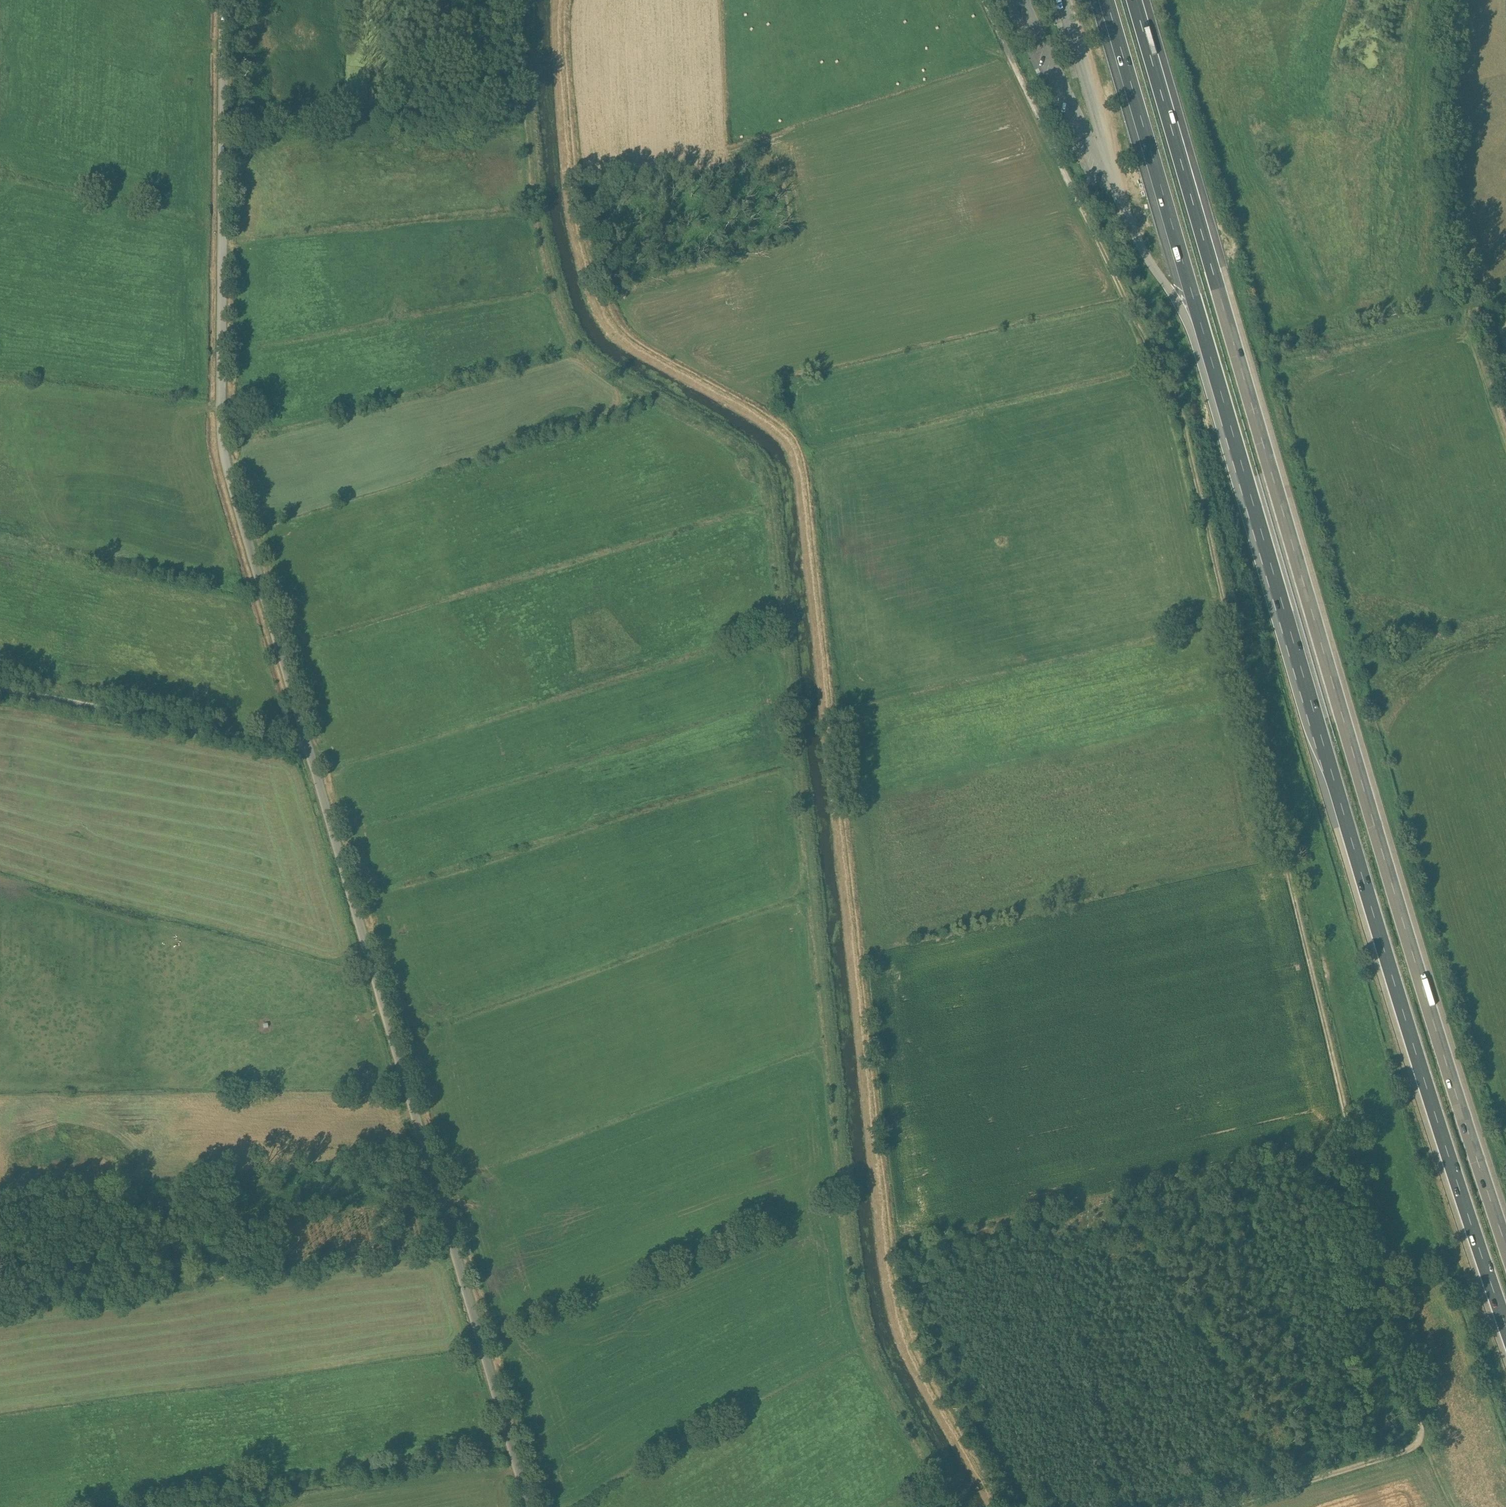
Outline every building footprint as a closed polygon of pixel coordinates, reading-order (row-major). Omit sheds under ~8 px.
[(1062,20),(1067,19),(1061,0),(1055,0),(1062,20)]
